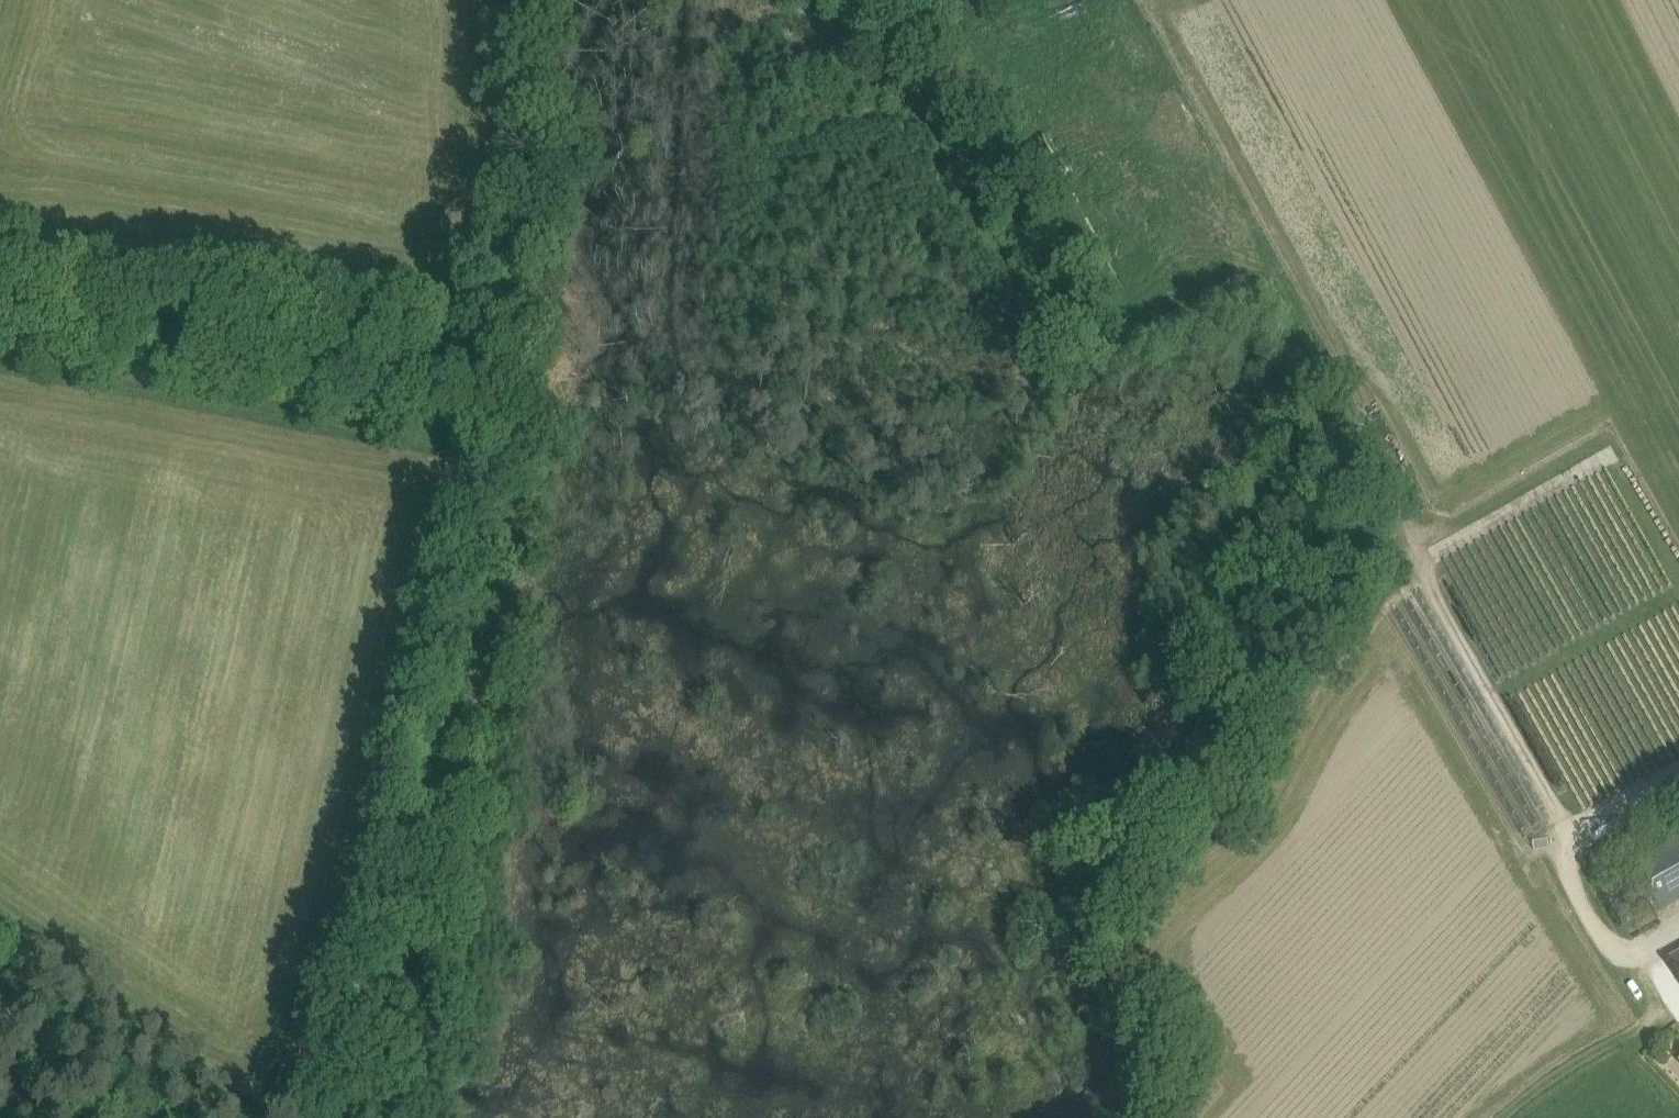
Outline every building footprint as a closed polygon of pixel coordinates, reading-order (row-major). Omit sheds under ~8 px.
[(1667,956),(1678,976),(1678,949),(1667,956)]
